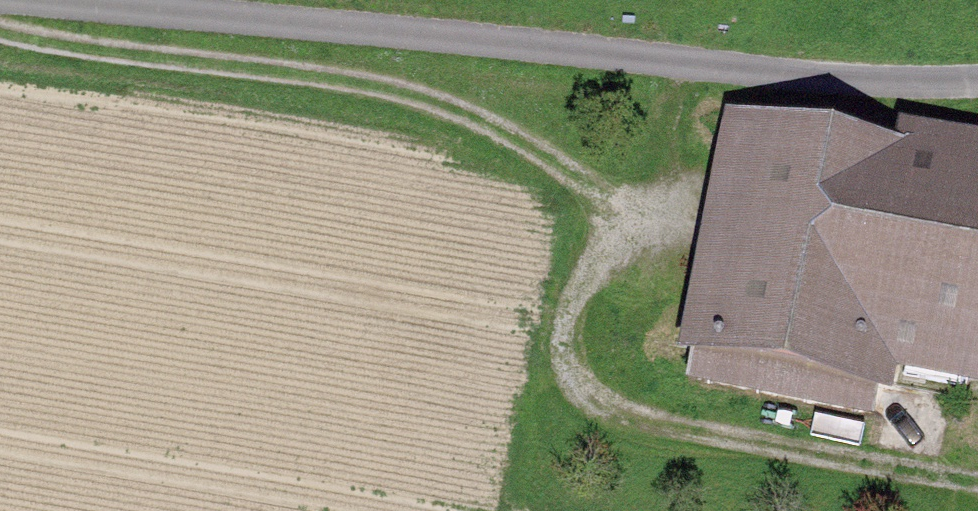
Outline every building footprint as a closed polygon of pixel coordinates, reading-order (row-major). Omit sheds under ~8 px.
[(680,381),(866,411),(870,385),(977,403),(977,142),(912,131),(907,164),(721,133),(680,381)]
